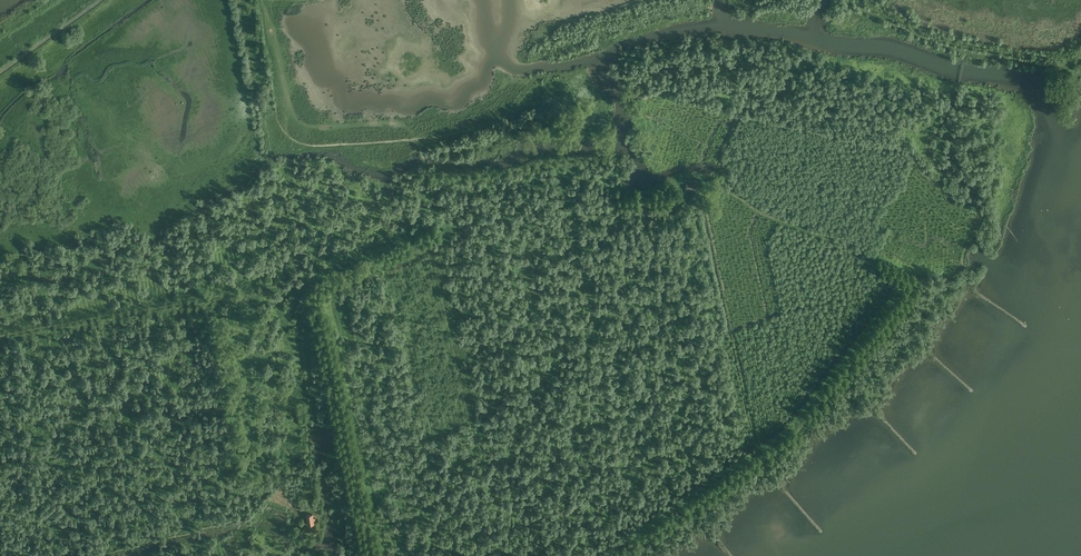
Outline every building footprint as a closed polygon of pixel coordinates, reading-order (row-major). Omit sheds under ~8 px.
[(308,525),(314,524),(314,522),(316,521),(315,518),(313,518),(313,514),(306,515),(308,525)]
